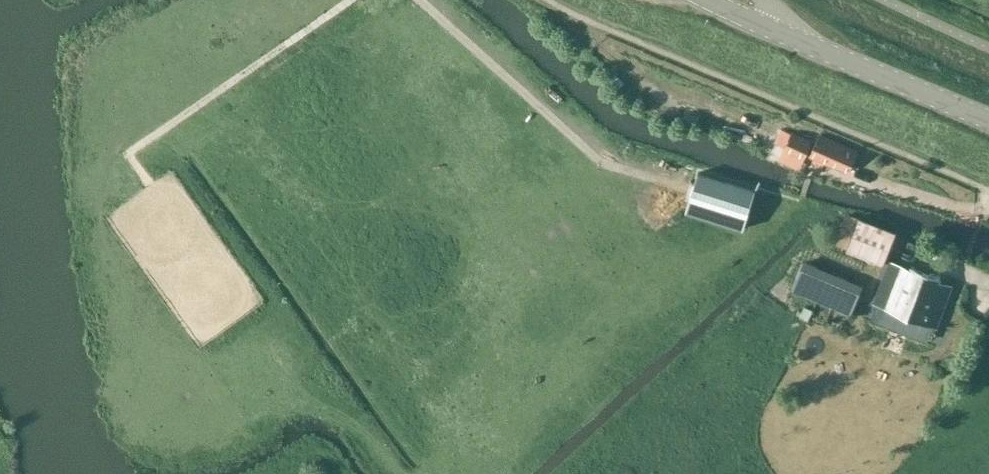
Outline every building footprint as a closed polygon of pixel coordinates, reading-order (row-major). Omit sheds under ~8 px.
[(799,170),(812,142),(792,133),(794,129),(783,125),(769,156),(799,170)] [(847,175),(849,171),(857,152),(820,135),(811,155),(816,157),(814,161),(823,165),(825,161),(845,170),(843,173),(847,175)] [(744,229),(756,190),(699,172),(694,187),(691,195),(686,211),(744,229)] [(859,218),(847,248),(885,263),(897,233),(859,218)] [(937,327),(953,285),(940,280),(941,277),(913,265),(911,268),(891,260),(874,303),(937,327)] [(804,261),(792,289),(851,313),(863,286),(804,261)]
